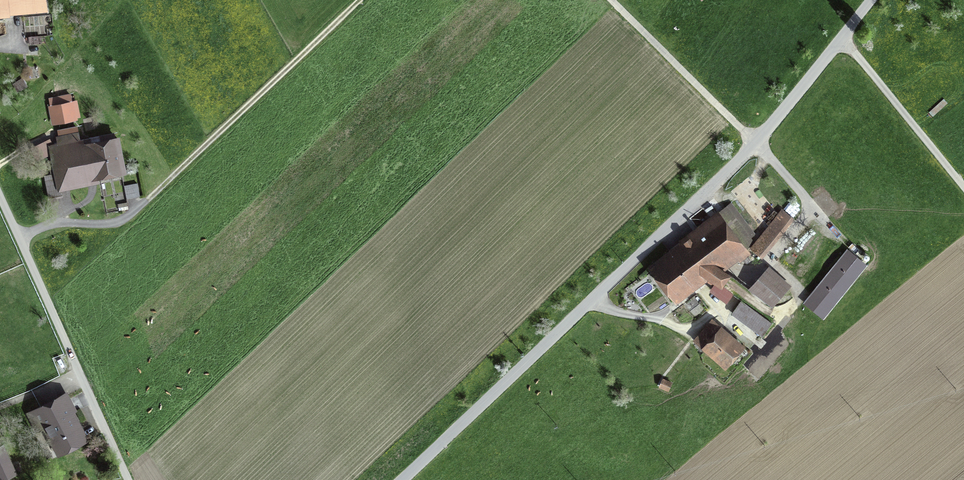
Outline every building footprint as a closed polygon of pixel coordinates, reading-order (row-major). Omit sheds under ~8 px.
[(43,18),(42,0),(0,0),(0,22),(43,18)] [(69,98),(47,102),(52,129),(78,124),(75,105),(71,106),(69,98)] [(115,138),(47,150),(54,193),(122,181),(115,138)] [(732,295),(741,301),(751,291),(716,265),(733,252),(739,262),(748,255),(745,251),(752,242),(749,238),(754,234),(731,203),(680,242),(685,249),(658,269),(677,294),(704,274),(717,284),(712,291),(726,301),(732,295)] [(751,249),(762,257),(793,219),(783,210),(751,249)] [(865,265),(847,251),(806,303),(823,317),(865,265)] [(787,286),(769,270),(753,289),(772,303),(787,286)] [(762,335),(772,323),(741,301),(733,312),(762,335)] [(705,332),(696,343),(705,350),(708,347),(725,362),(738,348),(720,332),(723,329),(712,320),(703,330),(705,332)] [(65,396),(24,417),(40,448),(47,444),(56,460),(85,445),(71,417),(75,416),(65,396)] [(0,450),(0,479),(8,479),(15,477),(2,449),(0,450)]
